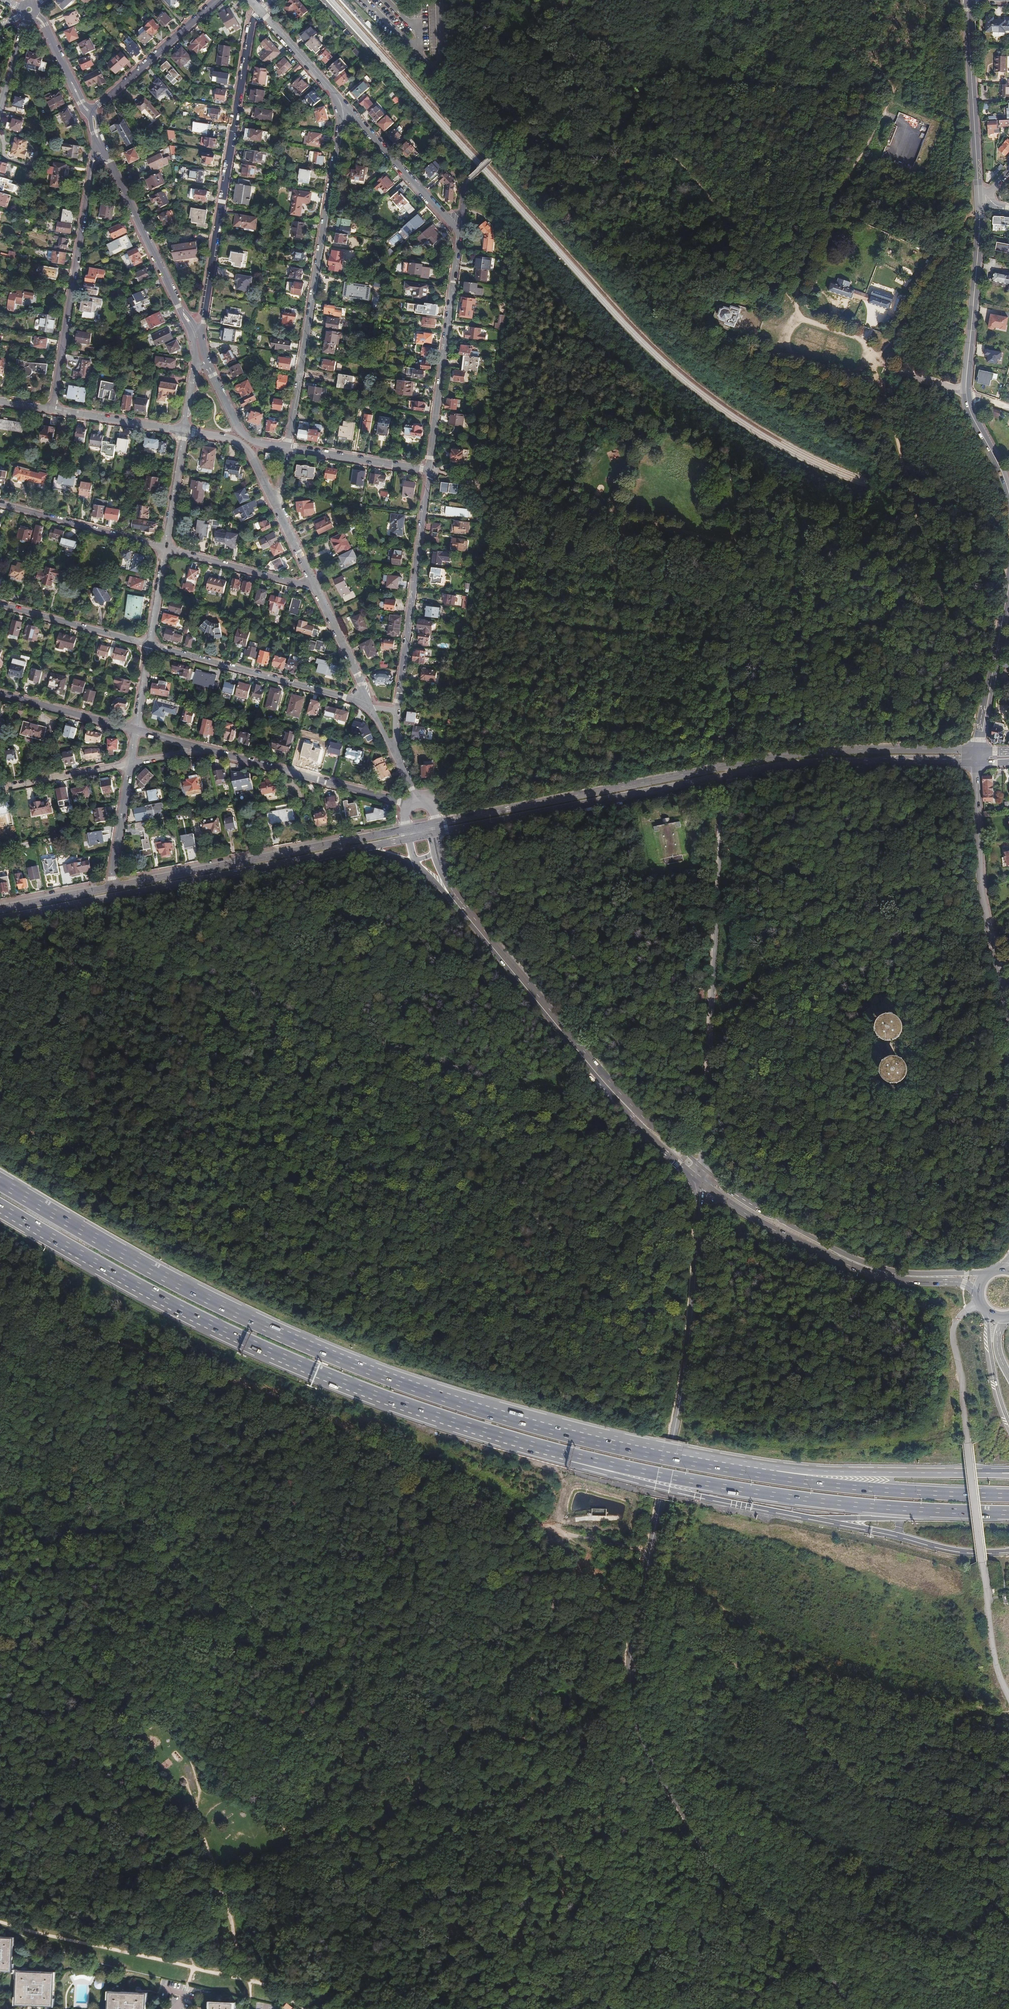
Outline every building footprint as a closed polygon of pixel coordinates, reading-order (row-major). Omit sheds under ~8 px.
[(71,0),(59,0),(56,3),(63,11),(73,2),(71,0)] [(297,13),(304,7),(298,0),(291,0),(288,3),(288,4),(284,8),(290,14),(294,10),(297,13)] [(304,7),(297,13),(301,18),(308,12),(304,7)] [(220,14),(225,24),(228,29),(231,27),(234,25),(237,23),(229,9),(220,14)] [(163,11),(155,18),(157,21),(158,20),(165,27),(172,21),(163,11)] [(65,17),(70,28),(80,23),(76,16),(78,15),(76,12),(65,17)] [(1007,31),(1008,28),(1008,19),(1004,18),(1004,21),(993,20),(993,18),(986,18),(985,32),(1003,32),(1003,31),(1007,31)] [(153,20),(144,29),(146,31),(150,36),(152,34),(154,36),(158,32),(156,30),(160,27),(153,20)] [(301,35),(303,37),(312,29),(310,26),(301,35)] [(65,32),(70,42),(79,38),(74,28),(65,32)] [(308,43),(315,37),(317,35),(312,29),(303,37),(308,43)] [(150,36),(146,31),(138,38),(144,46),(152,38),(150,36)] [(203,34),(187,49),(193,56),(209,42),(203,34)] [(306,44),(306,45),(312,51),(313,50),(317,53),(320,50),(319,49),(323,46),(315,37),(308,43),(306,44)] [(280,53),(267,39),(261,44),(267,51),(260,58),(263,62),(270,62),(280,53)] [(83,56),(94,51),(89,40),(79,45),(81,47),(80,48),(83,56)] [(124,44),(127,48),(130,52),(129,54),(132,58),(134,56),(136,58),(137,58),(139,57),(139,56),(139,54),(138,53),(139,51),(129,40),(124,44)] [(226,66),(229,47),(219,45),(216,65),(226,66)] [(326,47),(322,51),(323,52),(319,56),(326,63),(332,57),(327,51),(328,50),(326,47)] [(182,49),(172,58),(181,68),(191,59),(182,49)] [(40,67),(43,57),(27,52),(25,57),(27,57),(26,62),(40,67)] [(116,74),(129,62),(121,53),(115,59),(116,60),(109,66),(116,74)] [(996,64),(995,64),(995,72),(1006,72),(1006,56),(996,56),(996,64)] [(92,67),(87,58),(84,59),(83,58),(79,60),(80,61),(79,61),(84,70),(92,67)] [(284,74),(292,67),(284,59),(276,66),(284,74)] [(344,71),(346,69),(338,61),(329,69),(337,78),(340,75),(344,71)] [(179,75),(167,62),(160,68),(163,72),(167,69),(168,71),(167,72),(169,74),(166,77),(173,85),(178,81),(175,79),(179,75)] [(300,64),(293,70),(297,74),(303,68),(300,64)] [(265,85),(267,70),(255,68),(254,74),(255,74),(254,83),(265,85)] [(106,83),(100,70),(84,78),(88,88),(98,83),(99,86),(106,83)] [(340,75),(345,81),(349,78),(344,71),(340,75)] [(227,85),(229,75),(219,73),(217,83),(227,85)] [(337,78),(334,80),(341,87),(345,83),(344,82),(345,81),(340,75),(337,78)] [(300,95),(309,87),(301,77),(292,85),(300,95)] [(367,77),(363,81),(367,85),(372,82),(367,77)] [(158,98),(168,89),(159,79),(155,83),(157,85),(151,91),(158,98)] [(350,92),(357,99),(363,94),(370,88),(367,85),(363,81),(350,92)] [(1001,84),(1000,95),(1000,96),(1003,96),(1003,97),(1005,97),(1005,96),(1008,96),(1008,95),(1008,90),(1008,85),(1001,84)] [(264,91),(251,89),(249,102),(263,104),(264,91)] [(225,102),(226,91),(217,90),(215,100),(225,102)] [(313,108),(321,101),(313,92),(305,99),(313,108)] [(21,107),(24,96),(14,93),(11,104),(15,105),(14,110),(20,112),(22,107),(21,107)] [(53,96),(51,93),(45,96),(52,110),(64,104),(59,93),(53,96)] [(357,99),(357,100),(363,106),(364,105),(368,110),(373,105),(363,94),(357,99)] [(159,114),(145,98),(137,105),(142,111),(145,108),(154,118),(159,114)] [(314,109),(319,127),(329,124),(328,121),(329,121),(325,107),(321,109),(320,107),(314,109)] [(372,116),(377,122),(384,116),(382,113),(379,109),(379,110),(376,107),(370,113),(372,116)] [(252,117),(272,120),(273,111),(257,108),(256,113),(254,112),(252,117)] [(60,113),(64,122),(72,117),(68,109),(60,113)] [(220,115),(221,110),(214,109),(212,119),(217,120),(218,115),(220,115)] [(378,124),(385,132),(394,123),(387,116),(378,124)] [(72,117),(64,122),(67,127),(75,123),(72,117)] [(12,119),(10,123),(8,130),(21,134),(21,131),(20,131),(23,120),(17,119),(17,121),(12,119)] [(124,120),(109,127),(112,133),(118,130),(126,145),(132,142),(130,139),(134,138),(130,131),(128,132),(125,126),(127,125),(124,120)] [(988,121),(987,121),(987,131),(996,130),(996,126),(1000,126),(1000,125),(999,120),(996,120),(988,121)] [(210,129),(210,125),(193,122),(192,131),(206,134),(207,129),(210,129)] [(247,129),(246,134),(267,138),(268,132),(247,129)] [(401,136),(396,130),(388,136),(394,142),(401,136)] [(309,133),(307,145),(322,147),(323,137),(329,138),(329,136),(309,133)] [(267,138),(246,134),(245,139),(267,142),(267,138)] [(215,148),(217,140),(206,138),(201,137),(200,145),(204,146),(215,148)] [(15,150),(25,153),(26,152),(24,151),(27,142),(15,138),(12,148),(16,149),(15,150)] [(1008,138),(999,148),(1004,153),(1008,148),(1008,139),(1008,138)] [(418,147),(414,142),(411,145),(408,142),(400,149),(408,157),(416,150),(415,150),(418,147)] [(76,159),(78,149),(62,146),(62,149),(67,151),(67,157),(76,159)] [(125,153),(127,158),(128,157),(131,163),(139,159),(134,149),(125,153)] [(266,153),(246,150),(244,161),(265,164),(266,153)] [(310,151),(308,163),(323,165),(324,157),(321,156),(321,153),(310,151)] [(157,169),(158,169),(168,164),(167,162),(169,161),(168,159),(166,159),(163,153),(161,154),(160,154),(151,158),(157,169)] [(213,161),(214,156),(204,154),(202,163),(211,165),(211,161),(213,161)] [(52,175),(64,177),(65,165),(54,163),(52,175)] [(993,170),(997,173),(1003,166),(999,163),(993,170)] [(438,170),(432,164),(426,170),(429,173),(426,175),(431,181),(439,175),(436,172),(438,170)] [(256,166),(244,165),(242,176),(254,178),(255,174),(261,175),(262,168),(256,167),(256,166)] [(367,172),(367,168),(357,166),(357,170),(347,169),(346,175),(351,176),(350,181),(364,183),(365,172),(367,172)] [(157,169),(144,176),(151,190),(165,183),(158,169),(157,169)] [(202,183),(204,171),(198,170),(197,172),(192,171),(192,170),(191,170),(191,171),(181,169),(180,172),(183,173),(183,177),(196,179),(196,182),(202,183)] [(309,181),(311,171),(300,169),(298,182),(309,184),(309,183),(312,183),(312,181),(309,181)] [(446,172),(439,179),(443,184),(445,182),(448,186),(446,201),(447,201),(447,202),(453,203),(456,183),(454,181),(454,180),(446,172)] [(62,188),(64,177),(52,175),(50,186),(62,188)] [(373,186),(377,190),(380,187),(385,193),(394,185),(385,175),(373,186)] [(8,179),(0,177),(0,189),(3,190),(3,188),(11,190),(13,184),(8,182),(8,179)] [(252,181),(238,179),(235,202),(248,205),(252,181)] [(209,197),(210,193),(196,190),(195,196),(192,195),(192,199),(195,199),(195,200),(207,202),(207,197),(209,197)] [(291,214),(300,215),(302,202),(310,203),(311,193),(295,191),(291,214)] [(150,199),(152,203),(157,201),(160,208),(168,204),(162,192),(154,195),(155,197),(150,199)] [(392,202),(400,210),(404,207),(405,207),(405,206),(408,202),(401,194),(400,195),(398,193),(398,192),(390,199),(390,200),(391,199),(393,201),(392,202)] [(404,207),(400,210),(403,214),(412,206),(408,202),(405,206),(405,207),(404,207)] [(110,220),(112,205),(101,203),(101,206),(99,206),(97,220),(101,221),(101,219),(110,220)] [(61,222),(73,224),(74,217),(72,217),(73,212),(67,211),(67,210),(63,209),(61,222)] [(204,228),(206,211),(190,209),(189,219),(191,219),(191,223),(196,224),(196,227),(204,228)] [(173,222),(168,212),(159,216),(164,226),(173,222)] [(992,213),(991,225),(1007,226),(1007,221),(1008,222),(1008,215),(992,213)] [(247,216),(235,215),(234,226),(245,228),(245,230),(255,232),(257,219),(256,218),(256,219),(246,217),(247,216)] [(408,227),(412,232),(418,226),(417,225),(422,221),(417,215),(409,222),(411,224),(408,227)] [(351,220),(337,218),(335,233),(336,233),(348,235),(350,235),(351,228),(349,228),(351,220)] [(492,253),(495,231),(492,227),(491,228),(486,221),(479,228),(484,235),(482,251),(492,253)] [(70,234),(71,224),(58,222),(57,228),(56,231),(70,234)] [(303,239),(305,224),(295,222),(293,237),(303,239)] [(126,232),(122,223),(109,229),(110,230),(106,232),(107,234),(107,237),(106,237),(108,240),(114,237),(114,238),(126,232)] [(73,225),(71,224),(70,234),(56,231),(57,228),(53,227),(52,232),(71,236),(73,225)] [(416,240),(421,245),(427,240),(432,245),(441,238),(436,232),(438,230),(433,225),(416,240)] [(348,235),(336,233),(336,236),(333,236),(332,242),(346,245),(348,235)] [(121,238),(103,247),(108,257),(126,249),(121,238)] [(55,251),(64,253),(64,248),(67,248),(68,243),(65,243),(66,239),(60,239),(59,247),(58,247),(55,246),(55,251)] [(996,241),(994,249),(1008,252),(1008,243),(996,241)] [(199,256),(197,242),(172,246),(174,260),(199,256)] [(141,257),(137,249),(128,253),(134,266),(140,263),(138,258),(141,257)] [(304,256),(305,251),(293,249),(291,251),(291,253),(292,254),(293,255),(293,260),(304,262),(306,260),(306,258),(305,257),(304,256)] [(246,263),(248,252),(239,251),(238,252),(230,250),(228,261),(231,262),(231,266),(241,268),(242,263),(243,263),(243,262),(246,263)] [(332,250),(331,258),(340,259),(339,264),(342,264),(343,252),(332,250)] [(64,265),(66,253),(64,253),(55,251),(52,251),(51,259),(53,259),(52,263),(64,265)] [(287,261),(288,255),(274,252),(272,259),(287,261)] [(477,257),(476,269),(479,269),(489,271),(491,259),(477,257)] [(340,259),(331,258),(330,258),(329,264),(330,264),(329,270),(341,271),(342,264),(339,264),(340,259)] [(422,267),(422,265),(404,262),(402,272),(420,275),(420,277),(428,278),(429,268),(422,267)] [(26,266),(19,265),(17,275),(24,276),(26,266)] [(289,274),(288,278),(295,279),(301,280),(302,276),(303,275),(303,272),(299,271),(298,269),(291,267),(290,273),(289,274)] [(55,278),(57,270),(45,268),(43,276),(50,278),(50,279),(53,279),(53,278),(55,278)] [(97,269),(90,268),(89,276),(87,276),(86,281),(95,283),(96,277),(103,279),(104,271),(97,270),(97,269)] [(488,282),(489,271),(479,269),(477,280),(488,282)] [(150,278),(146,270),(137,274),(140,282),(150,278)] [(993,271),(991,281),(1008,284),(1007,290),(1008,291),(1008,274),(993,271)] [(256,278),(239,275),(238,281),(241,282),(239,291),(252,293),(253,285),(255,285),(256,278)] [(295,279),(288,278),(286,290),(292,291),(291,294),(293,294),(295,283),(295,279)] [(867,297),(864,296),(848,290),(850,285),(838,280),(836,286),(830,284),(827,292),(850,300),(851,297),(861,301),(888,311),(892,298),(872,291),(871,295),(868,295),(867,297)] [(295,283),(293,294),(301,296),(303,284),(295,283)] [(365,288),(365,286),(345,283),(343,296),(368,300),(370,288),(365,288)] [(426,300),(428,286),(407,283),(406,290),(415,291),(414,298),(426,300)] [(477,289),(477,284),(466,283),(465,292),(476,293),(476,296),(482,296),(483,290),(477,289)] [(33,299),(34,294),(18,290),(17,294),(11,293),(7,310),(14,311),(16,303),(22,304),(24,297),(33,299)] [(148,297),(145,290),(127,298),(127,303),(129,303),(129,307),(132,306),(141,312),(145,311),(143,307),(141,308),(139,304),(141,303),(140,301),(148,297)] [(94,313),(95,310),(95,307),(95,306),(95,305),(101,306),(102,299),(84,296),(83,301),(82,301),(81,311),(84,311),(84,312),(83,312),(82,317),(83,318),(83,319),(94,321),(95,313),(94,313)] [(459,316),(469,318),(469,316),(472,317),(473,311),(471,311),(472,304),(476,304),(476,300),(462,297),(461,304),(463,304),(462,309),(460,308),(459,316)] [(898,313),(908,299),(903,297),(901,302),(896,300),(892,311),(898,313)] [(438,305),(417,302),(417,306),(408,305),(407,311),(416,312),(415,314),(430,316),(431,315),(437,316),(438,305)] [(333,315),(333,316),(340,317),(342,309),(335,308),(335,307),(325,306),(324,313),(333,315)] [(727,323),(726,325),(735,328),(736,323),(737,324),(740,315),(739,315),(741,310),(732,307),(731,310),(726,308),(722,310),(721,314),(720,318),(721,319),(721,320),(727,323)] [(242,327),(245,313),(229,311),(228,317),(226,317),(225,320),(223,319),(222,324),(242,327)] [(158,312),(138,322),(140,327),(144,325),(147,325),(149,330),(163,323),(158,312)] [(296,315),(291,314),(284,313),(282,325),(292,327),(293,320),(295,320),(296,315)] [(1008,316),(991,313),(988,327),(1006,331),(1008,316)] [(53,333),(55,316),(42,314),(39,330),(53,333)] [(328,318),(326,327),(338,329),(340,320),(328,318)] [(435,320),(424,318),(423,326),(435,328),(436,323),(435,323),(435,320)] [(477,334),(478,328),(466,327),(465,332),(463,332),(462,338),(482,341),(483,334),(477,334)] [(156,347),(172,339),(167,328),(151,336),(156,347)] [(235,330),(222,328),(221,334),(223,335),(222,340),(234,342),(235,330)] [(326,330),(324,343),(335,344),(337,345),(338,338),(341,338),(342,333),(326,330)] [(90,345),(92,334),(77,331),(76,343),(81,344),(80,344),(82,345),(85,345),(87,344),(90,345)] [(425,335),(424,342),(432,343),(433,334),(425,333),(425,335)] [(47,349),(48,343),(48,339),(36,336),(34,347),(47,349)] [(289,350),(290,343),(273,340),(272,347),(289,350)] [(180,349),(176,341),(166,346),(170,354),(172,353),(172,354),(176,353),(176,351),(180,349)] [(335,344),(324,343),(323,352),(333,354),(335,344)] [(460,355),(470,356),(470,352),(472,352),(472,349),(471,349),(471,347),(462,346),(460,355)] [(422,353),(421,355),(423,355),(423,357),(427,357),(427,356),(430,356),(430,353),(433,353),(433,349),(431,349),(431,348),(422,347),(422,353)] [(226,363),(235,359),(230,349),(220,354),(223,360),(224,360),(226,363)] [(988,355),(988,363),(1002,364),(1003,351),(985,350),(984,355),(988,355)] [(462,371),(477,372),(479,358),(464,356),(462,371)] [(160,365),(170,367),(170,366),(173,366),(174,360),(156,357),(155,365),(160,366),(160,365)] [(289,369),(291,359),(282,358),(281,359),(277,359),(277,364),(274,364),(273,367),(289,369)] [(335,362),(321,360),(320,368),(334,370),(335,362)] [(88,375),(90,362),(80,361),(78,369),(75,368),(73,379),(88,381),(89,375),(88,375)] [(417,361),(416,368),(430,370),(431,362),(417,361)] [(46,364),(45,364),(34,363),(24,362),(22,371),(22,373),(23,374),(24,375),(25,376),(26,376),(27,376),(29,376),(30,375),(31,374),(32,373),(32,371),(45,375),(45,374),(44,374),(45,365),(46,365),(46,364)] [(234,378),(238,375),(238,374),(242,372),(238,364),(229,369),(234,378)] [(414,370),(414,369),(411,368),(410,375),(413,376),(413,378),(422,379),(423,377),(424,377),(425,372),(414,370)] [(993,373),(979,370),(978,375),(980,377),(978,383),(990,386),(993,373)] [(454,381),(464,382),(465,372),(455,371),(455,372),(453,371),(453,375),(454,375),(454,381)] [(285,390),(287,377),(279,375),(277,389),(285,390)] [(347,375),(343,375),(343,376),(339,375),(337,386),(350,388),(351,377),(347,377),(347,375)] [(412,382),(397,380),(395,393),(411,395),(412,382)] [(155,400),(165,401),(166,395),(175,396),(177,384),(158,381),(155,400)] [(237,386),(242,397),(243,397),(252,393),(253,392),(248,381),(237,386)] [(104,390),(110,391),(109,399),(114,400),(116,385),(100,383),(99,398),(103,398),(104,390)] [(84,402),(86,389),(69,386),(69,389),(66,388),(65,396),(67,396),(67,398),(76,400),(76,401),(84,402)] [(309,386),(308,394),(320,396),(321,388),(309,386)] [(130,411),(133,392),(125,390),(122,410),(130,411)] [(252,393),(243,397),(245,400),(240,402),(243,408),(247,406),(247,404),(256,400),(252,393)] [(137,398),(134,411),(147,412),(148,400),(137,398)] [(456,410),(457,401),(447,399),(445,409),(456,410)] [(281,404),(281,401),(274,400),(272,409),(280,410),(280,408),(282,408),(282,404),(281,404)] [(415,410),(416,402),(408,401),(407,407),(408,408),(408,409),(415,410)] [(424,403),(416,402),(415,410),(424,411),(425,406),(424,406),(424,403)] [(259,425),(262,415),(252,411),(251,414),(247,413),(246,417),(249,419),(248,421),(259,425)] [(462,427),(464,416),(451,414),(449,425),(462,427)] [(388,436),(391,419),(380,417),(377,434),(388,436)] [(23,423),(0,419),(0,428),(9,430),(9,431),(21,433),(23,423)] [(277,422),(267,421),(267,425),(266,432),(272,433),(272,432),(274,432),(275,427),(276,427),(277,427),(279,427),(280,426),(280,424),(279,423),(277,423),(277,422)] [(352,441),(355,423),(343,421),(343,426),(340,426),(338,437),(346,438),(346,440),(352,441)] [(52,439),(54,428),(45,426),(44,431),(43,431),(42,432),(41,432),(40,437),(49,438),(48,441),(50,443),(54,443),(54,442),(55,439),(52,439)] [(422,431),(422,427),(407,426),(406,426),(406,427),(405,429),(406,430),(405,435),(413,436),(413,438),(414,439),(416,439),(417,438),(417,436),(422,437),(422,436),(423,435),(423,433),(422,432),(423,431),(422,431)] [(83,443),(85,430),(82,429),(82,428),(77,427),(76,437),(74,436),(74,441),(83,443)] [(298,438),(308,440),(309,430),(307,430),(307,428),(306,428),(306,429),(299,429),(299,428),(298,428),(297,435),(298,435),(298,438)] [(309,430),(308,440),(318,441),(318,436),(320,436),(321,433),(317,432),(317,430),(309,429),(309,430)] [(101,448),(103,436),(98,435),(98,436),(96,436),(96,434),(91,434),(89,445),(101,448)] [(128,440),(118,438),(116,451),(126,452),(128,440)] [(158,450),(160,441),(160,440),(145,438),(143,447),(158,450)] [(167,442),(160,441),(158,450),(158,453),(165,454),(167,442)] [(113,457),(115,445),(109,444),(109,443),(102,442),(101,453),(105,454),(105,455),(113,457)] [(211,469),(214,450),(204,448),(202,458),(203,458),(201,467),(211,469)] [(461,464),(463,452),(452,451),(451,463),(461,464)] [(60,466),(67,468),(68,461),(61,459),(60,466)] [(238,462),(226,460),(225,470),(228,470),(228,474),(235,475),(236,478),(241,479),(242,473),(239,473),(240,467),(238,466),(238,462)] [(313,476),(314,468),(309,467),(309,466),(307,466),(307,467),(305,467),(305,466),(303,465),(303,466),(298,466),(297,467),(296,474),(295,473),(295,476),(297,476),(302,480),(306,480),(307,479),(308,479),(311,479),(313,479),(314,476),(313,476)] [(23,470),(23,468),(17,466),(17,468),(15,467),(12,478),(23,482),(24,479),(35,482),(38,474),(23,470)] [(335,480),(337,470),(326,469),(325,479),(335,480)] [(363,486),(365,472),(354,470),(351,484),(363,486)] [(381,476),(381,475),(370,474),(369,484),(385,486),(386,477),(381,476)] [(70,476),(70,478),(59,476),(59,478),(56,485),(67,486),(67,484),(73,485),(74,477),(70,476)] [(145,488),(156,490),(158,490),(159,484),(157,484),(158,478),(147,476),(145,488)] [(203,496),(204,491),(205,483),(192,480),(191,489),(194,489),(194,494),(203,496)] [(415,483),(405,481),(402,496),(413,498),(415,483)] [(91,485),(80,483),(78,495),(89,497),(91,485)] [(457,486),(441,483),(440,492),(456,494),(457,486)] [(244,488),(235,493),(240,504),(249,499),(248,496),(249,495),(247,491),(246,492),(244,488)] [(201,504),(203,496),(194,494),(192,503),(201,504)] [(106,508),(107,500),(95,498),(92,518),(98,519),(98,517),(104,518),(106,508)] [(254,500),(231,511),(234,516),(240,513),(243,521),(253,516),(252,513),(250,510),(253,509),(257,507),(254,500)] [(310,504),(309,501),(296,503),(297,512),(301,512),(302,516),(311,515),(311,514),(314,513),(313,503),(310,504)] [(137,507),(135,517),(148,519),(149,511),(148,511),(149,507),(140,505),(137,507)] [(467,518),(468,511),(446,507),(445,515),(467,518)] [(117,510),(106,508),(104,518),(118,520),(120,509),(118,509),(117,510)] [(404,516),(391,515),(390,524),(392,524),(391,535),(401,536),(404,516)] [(319,534),(333,527),(331,524),(329,524),(326,517),(314,522),(319,534)] [(156,523),(132,520),(131,528),(144,530),(144,532),(154,533),(156,523)] [(206,538),(207,536),(208,530),(207,530),(208,523),(205,522),(205,524),(204,524),(204,521),(196,520),(195,527),(192,527),(191,527),(190,529),(190,530),(191,531),(193,532),(192,540),(197,541),(198,540),(202,540),(202,537),(206,538)] [(218,526),(219,521),(212,520),(212,522),(211,528),(215,528),(216,526),(218,526)] [(468,533),(469,526),(468,526),(468,522),(454,520),(453,524),(454,524),(454,532),(459,533),(460,531),(465,532),(468,533)] [(259,524),(261,528),(263,531),(271,527),(269,523),(268,524),(267,521),(259,524)] [(43,527),(36,525),(31,542),(38,544),(39,542),(41,542),(42,536),(41,536),(43,527)] [(29,541),(31,531),(27,530),(27,528),(20,526),(17,538),(29,541)] [(62,538),(64,532),(51,529),(49,536),(54,538),(54,539),(61,541),(62,538)] [(237,534),(226,532),(224,543),(236,545),(237,534)] [(264,549),(275,543),(274,540),(277,539),(274,532),(264,537),(266,541),(261,543),(264,549)] [(338,553),(350,547),(343,533),(332,538),(330,541),(335,552),(338,553)] [(61,541),(60,545),(74,549),(77,542),(62,538),(61,541)] [(465,548),(467,548),(468,541),(465,541),(459,540),(460,539),(452,538),(451,542),(453,542),(452,550),(465,552),(465,548)] [(283,552),(279,543),(270,547),(274,556),(283,552)] [(357,558),(352,549),(338,556),(342,565),(357,558)] [(401,564),(402,552),(394,550),(392,563),(393,563),(393,565),(396,565),(396,564),(401,564)] [(450,554),(434,551),(433,563),(441,564),(442,560),(450,561),(450,554)] [(143,568),(145,561),(144,561),(145,555),(134,552),(130,570),(140,573),(142,567),(143,568)] [(284,566),(280,558),(272,561),(275,570),(284,566)] [(21,580),(22,580),(25,568),(22,568),(23,564),(17,562),(16,566),(12,565),(9,575),(15,576),(14,578),(15,578),(16,580),(20,581),(21,580)] [(43,571),(39,570),(37,577),(34,576),(33,581),(46,585),(47,586),(50,587),(52,586),(53,582),(58,583),(59,577),(64,578),(66,572),(55,569),(46,567),(44,573),(43,573),(43,571)] [(432,573),(431,583),(437,584),(437,583),(442,584),(443,578),(441,577),(442,569),(432,568),(431,573),(432,573)] [(198,574),(198,571),(189,569),(186,583),(183,582),(181,588),(186,589),(186,591),(189,590),(193,591),(195,585),(197,578),(198,577),(199,575),(198,574)] [(398,577),(388,576),(386,587),(397,589),(398,577)] [(146,581),(130,577),(128,582),(131,583),(130,587),(141,590),(142,587),(144,587),(146,581)] [(341,596),(348,593),(341,577),(334,581),(341,596)] [(226,582),(210,578),(207,589),(222,594),(226,582)] [(230,587),(229,590),(235,591),(236,588),(239,589),(240,583),(238,582),(239,581),(233,579),(231,587),(230,587)] [(251,584),(243,582),(241,591),(249,593),(251,584)] [(110,599),(106,590),(95,587),(93,588),(92,591),(93,592),(94,593),(94,594),(93,594),(92,597),(95,602),(99,604),(101,605),(102,605),(104,604),(105,599),(106,600),(106,601),(109,601),(110,600),(110,599)] [(266,591),(258,589),(254,602),(263,605),(266,591)] [(140,619),(144,597),(128,594),(126,603),(128,603),(126,617),(140,619)] [(454,604),(455,596),(443,594),(442,599),(444,599),(444,603),(454,604)] [(285,600),(271,596),(269,601),(271,601),(269,606),(282,609),(285,600)] [(301,600),(292,598),(288,613),(299,616),(300,610),(299,609),(301,600)] [(194,607),(202,609),(203,606),(199,605),(200,600),(196,599),(194,607)] [(394,611),(395,601),(386,600),(385,609),(394,611)] [(173,615),(179,617),(182,605),(171,602),(169,609),(174,611),(173,615)] [(424,616),(439,618),(440,608),(425,607),(424,616)] [(71,616),(78,618),(80,610),(74,609),(71,616)] [(176,620),(177,617),(163,614),(161,621),(163,623),(165,624),(168,623),(175,625),(176,621),(173,620),(173,619),(176,620)] [(366,627),(360,614),(351,618),(358,631),(366,627)] [(389,625),(399,627),(401,618),(397,617),(397,616),(393,615),(393,616),(390,616),(389,625)] [(21,622),(12,620),(11,625),(9,625),(9,627),(10,627),(9,633),(17,636),(21,622)] [(213,636),(221,636),(217,623),(214,625),(209,624),(206,620),(199,627),(203,633),(204,632),(207,633),(208,635),(213,635),(213,636)] [(306,625),(307,622),(299,620),(296,631),(310,635),(310,636),(311,636),(311,635),(317,637),(318,633),(316,632),(317,630),(313,629),(313,627),(306,625)] [(417,633),(431,635),(433,623),(418,621),(417,633)] [(36,628),(27,625),(26,627),(25,627),(24,628),(26,629),(23,638),(33,641),(33,639),(36,640),(38,630),(36,629),(36,628)] [(398,636),(399,627),(389,625),(387,634),(390,635),(390,636),(394,637),(395,636),(398,636)] [(166,630),(166,628),(160,626),(159,630),(165,632),(164,638),(180,642),(182,635),(173,633),(174,632),(166,630)] [(242,645),(245,646),(249,632),(237,629),(233,643),(242,645)] [(78,638),(62,633),(58,647),(65,649),(66,647),(75,649),(78,638)] [(429,636),(420,634),(420,635),(419,635),(419,639),(420,639),(419,644),(422,644),(422,646),(426,647),(426,645),(428,645),(429,636)] [(185,646),(189,647),(191,641),(194,642),(195,641),(195,639),(195,638),(194,637),(193,637),(192,638),(186,636),(185,642),(186,642),(185,646)] [(394,640),(381,638),(381,644),(382,644),(382,648),(386,649),(385,650),(388,650),(388,648),(393,648),(394,640)] [(324,652),(327,643),(317,640),(316,644),(311,643),(309,649),(312,650),(314,649),(324,652)] [(378,656),(377,648),(375,649),(371,640),(359,645),(362,650),(364,648),(368,657),(374,654),(375,657),(378,656)] [(107,657),(110,648),(99,645),(96,654),(107,657)] [(255,658),(257,653),(254,652),(255,648),(249,646),(248,650),(245,649),(244,655),(255,658)] [(114,648),(110,647),(110,648),(107,657),(125,661),(127,651),(114,648)] [(270,652),(261,650),(258,661),(267,664),(270,652)] [(414,652),(413,656),(412,656),(411,660),(415,660),(415,663),(423,664),(424,661),(428,662),(428,658),(424,658),(425,651),(417,650),(416,652),(414,652)] [(286,668),(287,664),(285,663),(285,659),(276,656),(273,665),(280,667),(282,668),(282,667),(286,668)] [(290,660),(288,660),(287,664),(286,668),(290,670),(289,672),(295,673),(298,662),(299,662),(300,659),(293,657),(292,657),(291,657),(290,660)] [(25,662),(12,659),(9,672),(13,673),(13,675),(21,677),(25,662)] [(331,663),(328,662),(320,660),(319,664),(316,672),(325,674),(337,677),(338,671),(340,671),(341,667),(331,665),(331,663)] [(185,681),(189,682),(192,669),(190,668),(190,667),(173,663),(171,668),(180,671),(178,675),(185,678),(185,681)] [(38,683),(41,671),(31,668),(28,680),(38,683)] [(434,685),(436,671),(422,669),(421,679),(429,680),(429,681),(431,681),(431,685),(431,686),(433,686),(434,685)] [(216,677),(196,671),(192,685),(212,691),(216,677)] [(392,677),(386,674),(385,675),(379,674),(379,673),(373,676),(374,679),(373,679),(375,683),(389,685),(391,680),(390,679),(392,677)] [(130,680),(115,676),(114,682),(118,683),(116,690),(125,693),(127,686),(129,686),(130,680)] [(65,681),(50,677),(48,684),(55,686),(53,694),(61,697),(65,681)] [(82,693),(85,682),(73,679),(70,689),(82,693)] [(151,694),(168,697),(168,692),(165,691),(166,683),(159,681),(159,685),(152,684),(151,694)] [(225,683),(223,693),(234,695),(236,684),(225,683)] [(247,698),(250,686),(239,683),(236,695),(247,698)] [(261,700),(263,691),(259,690),(260,686),(254,685),(250,698),(261,700)] [(280,691),(270,688),(265,708),(270,709),(275,710),(280,691)] [(95,692),(86,690),(82,702),(88,704),(88,701),(92,702),(95,692)] [(304,699),(292,695),(287,714),(295,716),(296,712),(300,713),(304,699)] [(1000,696),(1000,705),(1008,705),(1008,697),(1000,696)] [(127,702),(127,701),(122,700),(122,699),(119,698),(119,699),(117,699),(113,702),(111,711),(112,712),(113,712),(114,713),(115,712),(118,712),(119,712),(120,710),(123,708),(124,708),(125,708),(126,705),(127,705),(127,703),(127,702)] [(175,715),(178,704),(156,699),(156,702),(155,702),(153,707),(154,708),(153,713),(163,715),(163,713),(164,713),(165,712),(175,715)] [(320,703),(311,700),(307,714),(316,716),(318,709),(320,709),(320,707),(319,707),(320,703)] [(334,720),(336,710),(325,708),(322,719),(329,720),(329,719),(334,720)] [(348,713),(336,710),(334,720),(345,722),(348,713)] [(420,712),(410,711),(409,720),(408,719),(408,725),(419,726),(420,712)] [(189,729),(192,721),(182,718),(179,727),(189,729)] [(366,723),(354,720),(351,728),(360,730),(362,737),(370,734),(366,723)] [(991,739),(991,740),(992,741),(993,742),(994,742),(994,741),(995,741),(995,740),(1004,742),(1005,735),(1004,735),(1005,728),(1004,728),(1005,724),(1005,723),(996,721),(995,722),(991,739)] [(211,737),(214,729),(210,727),(211,724),(204,722),(200,735),(207,737),(208,735),(211,737)] [(43,738),(45,729),(23,723),(20,734),(33,737),(33,736),(43,738)] [(232,741),(235,730),(231,729),(232,725),(225,723),(223,729),(226,730),(224,738),(225,739),(225,741),(227,741),(228,740),(232,741)] [(75,729),(65,726),(62,736),(65,737),(64,738),(70,740),(70,738),(73,739),(75,729)] [(428,727),(416,727),(415,741),(424,742),(424,735),(428,735),(428,727)] [(94,733),(94,732),(87,730),(84,740),(91,743),(92,742),(95,743),(96,742),(99,743),(101,735),(98,733),(97,734),(94,733)] [(249,744),(251,735),(240,732),(239,737),(239,738),(238,742),(244,743),(245,745),(247,745),(249,744)] [(288,753),(293,733),(287,732),(284,742),(274,739),(271,748),(288,753)] [(117,749),(117,740),(108,740),(108,751),(113,752),(113,749),(117,749)] [(340,756),(342,746),(334,744),(334,743),(331,741),(328,752),(340,756)] [(312,762),(312,763),(312,764),(320,766),(323,756),(316,754),(318,747),(305,744),(305,747),(306,749),(304,755),(308,757),(308,760),(309,760),(309,761),(312,762)] [(3,751),(5,762),(16,760),(14,748),(3,751)] [(362,752),(347,748),(346,751),(345,752),(344,758),(343,760),(359,765),(360,761),(361,762),(363,758),(362,757),(362,756),(362,755),(362,752)] [(93,759),(93,758),(96,757),(97,758),(100,757),(99,749),(95,750),(95,749),(91,750),(91,749),(84,751),(86,760),(93,759)] [(69,765),(74,764),(74,762),(75,762),(73,752),(62,754),(64,764),(68,764),(69,765)] [(382,781),(391,776),(385,764),(384,764),(381,758),(373,762),(376,768),(375,768),(382,781)] [(423,761),(423,765),(433,765),(433,770),(435,770),(435,761),(423,761)] [(433,765),(423,765),(422,765),(422,769),(420,769),(421,777),(428,777),(428,778),(432,778),(432,776),(433,776),(433,770),(433,765)] [(136,782),(141,787),(152,776),(145,769),(138,777),(136,782)] [(226,779),(224,770),(215,772),(216,782),(222,781),(222,779),(226,779)] [(245,790),(252,789),(249,774),(242,773),(237,774),(231,775),(234,790),(245,788),(245,790)] [(199,789),(196,775),(189,776),(189,779),(186,780),(186,782),(183,783),(184,786),(187,786),(188,791),(199,789)] [(991,777),(983,777),(983,801),(992,801),(991,777)] [(272,782),(271,778),(265,780),(265,783),(260,784),(262,794),(263,794),(263,797),(272,795),(272,792),(277,792),(275,782),(272,782)] [(111,780),(106,781),(100,782),(102,794),(113,792),(111,780)] [(88,796),(86,787),(82,788),(81,785),(79,786),(79,787),(75,787),(75,789),(71,790),(73,802),(79,801),(78,798),(88,796)] [(158,793),(157,788),(146,790),(149,802),(158,801),(157,793),(158,793)] [(336,797),(324,799),(325,806),(328,805),(329,808),(333,807),(334,811),(339,810),(336,797)] [(260,800),(260,799),(248,801),(250,811),(253,811),(253,807),(255,807),(254,805),(261,804),(261,803),(262,803),(261,800),(260,800)] [(307,807),(306,799),(297,801),(298,808),(307,807)] [(358,817),(356,804),(348,805),(347,801),(343,802),(346,819),(358,817)] [(47,802),(45,802),(40,803),(40,802),(33,803),(33,804),(30,805),(31,815),(35,814),(47,812),(50,811),(50,808),(48,808),(47,802)] [(160,804),(160,803),(144,806),(144,807),(134,809),(135,813),(136,817),(137,821),(148,819),(148,816),(154,815),(154,814),(156,812),(159,809),(160,804)] [(291,807),(266,813),(267,823),(294,818),(291,807)] [(104,808),(93,810),(96,823),(106,821),(104,808)] [(376,814),(367,815),(367,821),(390,819),(389,809),(375,810),(376,814)] [(323,812),(319,813),(319,814),(314,815),(316,824),(317,825),(317,827),(326,825),(323,813),(323,812)] [(199,817),(200,822),(207,821),(208,825),(210,825),(211,829),(218,828),(216,814),(199,817)] [(235,829),(233,817),(224,818),(226,830),(235,829)] [(152,854),(145,821),(134,823),(135,827),(138,827),(139,831),(143,831),(144,839),(141,840),(143,849),(139,850),(140,856),(152,854)] [(99,831),(88,834),(89,840),(92,840),(92,845),(104,843),(103,838),(101,839),(99,831)] [(195,846),(193,834),(181,836),(182,844),(184,843),(185,848),(195,846)] [(174,850),(172,843),(159,845),(161,853),(162,857),(170,856),(170,855),(172,854),(171,850),(174,850)] [(59,875),(56,858),(51,859),(52,865),(51,868),(49,869),(47,860),(46,858),(43,859),(42,862),(44,872),(45,872),(46,874),(47,875),(49,874),(50,873),(51,873),(51,875),(54,875),(54,876),(59,875)] [(73,862),(67,864),(69,871),(70,871),(70,875),(71,875),(79,874),(79,873),(91,871),(89,861),(82,862),(82,859),(78,859),(79,863),(74,864),(73,862)] [(37,867),(28,869),(30,881),(39,879),(37,867)] [(22,873),(15,875),(16,881),(18,881),(19,889),(28,887),(26,879),(23,880),(22,873)] [(8,877),(0,878),(0,893),(11,891),(8,877)] [(884,1038),(903,1047),(906,1041),(910,1043),(919,1024),(895,1013),(884,1038)] [(919,1061),(893,1061),(892,1086),(918,1087),(919,1061)] [(16,1971),(15,1965),(13,1965),(14,1946),(12,1946),(13,1941),(0,1940),(0,1968),(1,1968),(0,1973),(11,1973),(12,1975),(15,1975),(16,1971)] [(84,1966),(74,1969),(73,1973),(74,1976),(75,1975),(77,1978),(82,1977),(85,1977),(90,1979),(91,1976),(92,1977),(94,1974),(94,1970),(84,1966)] [(43,2002),(42,2007),(52,2007),(52,2002),(54,2002),(55,1981),(53,1981),(54,1975),(21,1974),(20,1972),(16,1971),(15,1975),(16,1980),(19,1981),(18,2000),(20,2000),(19,2006),(30,2006),(30,2002),(43,2002)] [(143,2000),(141,2000),(141,1995),(109,1994),(109,1999),(107,2000),(107,2008),(143,2008),(143,2000)] [(277,2001),(288,2008),(295,2008),(278,1996),(277,2001)]
